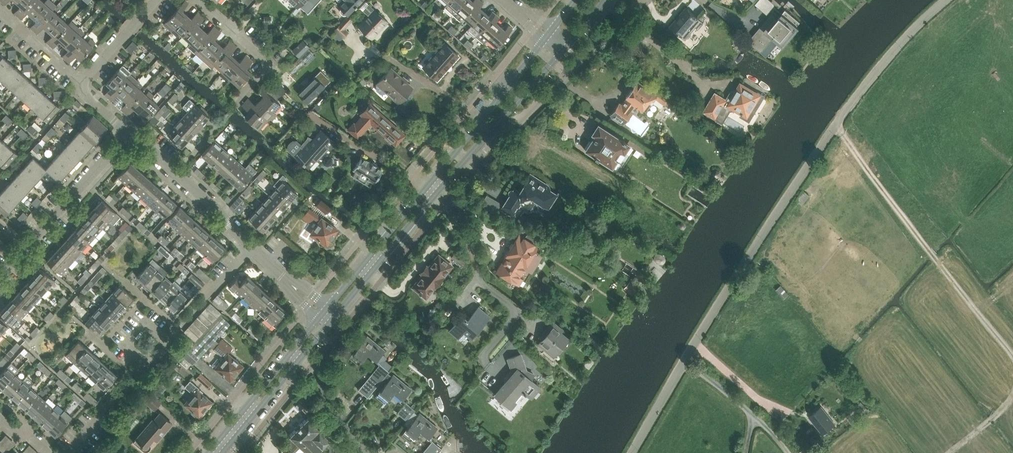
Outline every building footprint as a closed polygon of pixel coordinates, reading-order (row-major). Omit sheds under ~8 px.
[(16,1),(21,5),(14,13),(18,16),(33,0),(18,0),(16,1)] [(45,1),(43,0),(33,0),(18,16),(21,19),(28,12),(32,16),(45,2),(45,1)] [(53,9),(57,5),(51,0),(46,0),(45,1),(45,2),(32,16),(36,20),(30,27),(34,31),(53,9)] [(172,32),(187,15),(183,11),(189,4),(185,0),(166,21),(169,24),(167,27),(172,32)] [(299,5),(308,13),(319,0),(303,0),(299,5)] [(341,8),(340,9),(340,11),(343,14),(345,14),(346,13),(348,15),(362,0),(341,0),(337,4),(341,8)] [(465,0),(450,0),(448,3),(445,6),(453,13),(465,0)] [(479,0),(473,0),(472,1),(471,0),(465,0),(453,13),(461,21),(464,18),(479,0)] [(472,25),(484,12),(479,8),(483,4),(479,0),(464,18),(472,25)] [(771,0),(759,0),(756,4),(767,14),(775,4),(771,0)] [(366,1),(360,7),(368,15),(358,26),(372,38),(387,22),(366,1)] [(703,14),(699,18),(688,8),(672,26),(680,32),(679,33),(680,34),(681,33),(683,36),(686,39),(686,38),(688,38),(691,35),(691,32),(696,27),(698,28),(699,28),(703,23),(703,22),(701,21),(704,18),(704,15),(703,14)] [(48,31),(61,17),(53,9),(34,31),(37,33),(44,26),(48,31)] [(762,27),(749,41),(761,51),(767,56),(776,45),(778,42),(784,47),(788,42),(797,31),(796,31),(798,28),(799,29),(800,28),(798,26),(801,22),(789,13),(786,10),(785,10),(777,20),(771,15),(762,27)] [(182,36),(201,15),(198,12),(191,19),(187,15),(172,32),(177,37),(179,34),(182,36)] [(476,36),(495,15),(492,12),(488,16),(484,12),(472,25),(468,29),(476,36)] [(188,46),(203,29),(199,26),(205,19),(201,15),(182,36),(190,43),(187,46),(188,46)] [(484,43),(488,39),(500,26),(495,22),(499,18),(495,15),(476,36),(484,43)] [(344,29),(352,20),(348,16),(335,30),(344,38),(348,33),(344,29)] [(50,45),(72,21),(71,20),(69,23),(61,17),(48,31),(52,34),(46,41),(50,45)] [(64,45),(80,28),(72,21),(50,45),(53,48),(60,41),(64,45)] [(196,54),(217,30),(214,26),(207,33),(203,29),(188,46),(196,54)] [(500,26),(488,39),(496,47),(512,29),(508,26),(504,30),(500,26)] [(66,59),(85,38),(82,36),(85,33),(80,28),(64,45),(68,49),(62,56),(66,59)] [(204,61),(219,44),(215,40),(221,33),(217,30),(196,54),(204,61)] [(85,38),(66,59),(69,63),(76,55),(81,60),(96,43),(91,38),(88,41),(85,38)] [(303,40),(292,50),(299,58),(309,48),(309,47),(303,40)] [(133,41),(126,48),(131,53),(138,45),(133,41)] [(214,65),(233,44),(230,41),(223,48),(219,44),(204,61),(211,68),(214,65)] [(220,75),(235,58),(231,54),(237,48),(233,44),(214,65),(222,72),(220,75)] [(436,79),(458,55),(447,46),(442,51),(439,49),(433,56),(431,56),(429,59),(429,61),(423,67),(436,79)] [(314,52),(309,48),(299,58),(288,70),(293,74),(314,52)] [(627,51),(618,59),(626,66),(634,59),(627,51)] [(231,79),(249,59),(246,55),(240,62),(235,58),(220,75),(225,80),(228,77),(231,79)] [(15,67),(7,59),(0,67),(0,79),(1,81),(15,67)] [(249,59),(231,79),(239,87),(251,73),(247,69),(253,62),(249,59)] [(130,73),(131,72),(123,65),(119,69),(106,83),(111,87),(104,95),(108,98),(130,73)] [(9,87),(22,73),(15,67),(1,81),(9,87)] [(403,75),(401,78),(390,68),(377,83),(376,85),(377,90),(381,93),(385,93),(386,91),(399,102),(412,88),(406,83),(408,80),(403,75)] [(16,94),(29,80),(22,73),(9,87),(16,94)] [(122,98),(138,81),(130,73),(108,98),(112,101),(118,94),(122,98)] [(324,86),(323,85),(328,80),(322,75),(318,79),(315,76),(298,93),(308,102),(324,86)] [(367,81),(363,77),(359,82),(364,85),(367,81)] [(24,101),(37,86),(29,80),(16,94),(24,101)] [(281,96),(286,90),(276,80),(270,86),(281,96)] [(620,124),(622,122),(624,123),(632,112),(630,110),(634,105),(644,112),(655,97),(664,104),(669,97),(653,86),(650,90),(637,80),(626,96),(627,97),(622,105),(619,103),(611,114),(619,120),(618,122),(620,124)] [(124,112),(143,91),(140,88),(143,85),(138,81),(122,98),(127,102),(120,109),(124,112)] [(279,96),(275,92),(264,82),(257,91),(263,96),(259,100),(273,112),(281,104),(276,99),(279,96)] [(166,83),(162,87),(167,92),(171,87),(166,83)] [(759,104),(763,96),(760,94),(760,93),(758,92),(757,93),(741,84),(733,97),(732,96),(731,98),(733,99),(730,102),(715,92),(714,93),(715,94),(705,111),(704,110),(704,111),(722,122),(721,124),(730,110),(735,109),(742,113),(741,114),(742,114),(741,116),(749,120),(755,110),(752,108),(755,102),(759,104)] [(31,108),(44,93),(37,86),(24,101),(31,108)] [(154,95),(146,87),(143,91),(124,112),(127,115),(134,108),(139,112),(154,95)] [(171,97),(175,101),(179,96),(175,92),(171,97)] [(39,115),(52,100),(44,93),(31,108),(39,115)] [(136,123),(140,127),(159,106),(152,99),(155,96),(154,95),(139,112),(138,112),(143,116),(136,123)] [(273,112),(259,100),(256,105),(248,98),(245,102),(267,120),(269,118),(272,120),(276,115),(273,113),(273,112)] [(47,122),(60,108),(52,100),(39,115),(47,122)] [(481,100),(475,107),(478,109),(484,101),(481,100)] [(259,129),(267,120),(245,102),(242,106),(249,112),(245,117),(259,129)] [(187,112),(202,125),(210,116),(195,103),(187,112)] [(397,103),(394,107),(400,112),(403,108),(397,103)] [(157,112),(161,115),(169,107),(165,104),(157,112)] [(353,122),(348,129),(357,137),(370,123),(373,125),(382,133),(395,145),(404,134),(371,105),(355,124),(353,122)] [(195,132),(202,125),(187,112),(181,119),(195,132)] [(6,123),(11,118),(6,114),(2,119),(6,123)] [(87,122),(102,136),(108,128),(93,115),(87,122)] [(547,127),(558,129),(561,117),(550,115),(547,127)] [(188,140),(195,132),(181,119),(174,127),(188,140)] [(310,130),(313,121),(308,119),(305,128),(310,130)] [(95,143),(102,136),(87,122),(80,130),(95,143)] [(644,154),(647,149),(630,138),(627,142),(598,123),(591,134),(593,135),(584,150),(612,168),(617,160),(617,159),(621,152),(624,154),(630,145),(644,154)] [(35,128),(30,124),(27,128),(31,132),(35,136),(38,132),(35,128)] [(181,148),(188,140),(174,127),(167,134),(181,148)] [(88,150),(95,143),(80,130),(73,137),(88,150)] [(287,149),(309,168),(316,160),(319,162),(336,144),(320,130),(310,141),(307,139),(306,141),(305,140),(301,143),(296,139),(295,139),(294,139),(291,140),(289,142),(288,144),(287,146),(287,149)] [(81,158),(88,150),(73,137),(66,145),(81,158)] [(10,147),(2,140),(0,143),(0,158),(10,147)] [(209,162),(222,147),(214,140),(201,155),(209,162)] [(75,165),(81,158),(66,145),(60,152),(75,165)] [(664,151),(654,145),(651,149),(661,155),(664,151)] [(5,169),(18,155),(10,147),(0,158),(0,164),(5,169)] [(230,154),(222,147),(209,162),(217,169),(230,154)] [(68,173),(75,165),(60,152),(53,160),(68,173)] [(230,154),(217,169),(224,176),(237,161),(230,154)] [(348,155),(345,159),(353,163),(355,159),(348,155)] [(361,156),(350,174),(371,188),(382,171),(382,170),(377,166),(370,161),(369,161),(361,156)] [(48,170),(45,168),(33,158),(27,165),(41,178),(47,171),(48,170)] [(60,182),(68,173),(53,160),(45,168),(48,170),(47,171),(60,182)] [(232,183),(245,168),(237,161),(224,176),(232,183)] [(125,183),(138,169),(130,163),(117,177),(125,183)] [(240,190),(258,170),(249,163),(245,168),(232,183),(240,190)] [(34,186),(41,178),(27,165),(20,173),(34,186)] [(133,191),(145,176),(138,169),(125,183),(133,191)] [(28,193),(34,186),(20,173),(13,180),(28,193)] [(703,173),(698,179),(708,186),(713,179),(703,173)] [(298,193),(284,180),(286,177),(283,174),(273,184),(277,187),(276,188),(291,201),(298,193)] [(509,195),(510,196),(501,209),(511,215),(518,205),(529,212),(537,200),(548,207),(556,195),(549,191),(547,186),(530,175),(519,191),(514,189),(513,190),(512,190),(511,190),(510,190),(509,191),(508,192),(508,193),(508,194),(509,195)] [(140,198),(153,183),(145,176),(133,191),(140,198)] [(21,201),(28,193),(13,180),(6,188),(21,201)] [(148,204),(161,190),(153,183),(140,198),(148,204)] [(647,189),(637,183),(634,187),(644,193),(647,189)] [(21,201),(6,188),(0,195),(0,196),(14,208),(21,201)] [(284,208),(291,201),(276,188),(269,196),(284,208)] [(155,211),(168,197),(161,190),(148,204),(155,211)] [(803,190),(796,200),(802,205),(810,195),(803,190)] [(480,205),(495,213),(501,203),(487,194),(480,205)] [(14,208),(0,196),(0,210),(6,216),(14,208)] [(239,196),(229,207),(234,211),(244,200),(239,196)] [(277,216),(284,208),(269,196),(263,203),(277,216)] [(354,196),(350,204),(356,207),(360,199),(354,196)] [(168,197),(155,211),(163,218),(176,204),(168,197)] [(36,208),(39,203),(35,199),(31,203),(36,208)] [(120,216),(102,200),(95,208),(110,221),(113,224),(120,216)] [(326,214),(330,208),(321,200),(316,205),(326,214)] [(270,224),(277,216),(263,203),(256,211),(270,224)] [(125,215),(129,211),(121,204),(117,208),(125,215)] [(174,228),(187,214),(179,207),(166,221),(174,228)] [(103,229),(110,221),(95,208),(88,216),(103,229)] [(330,239),(337,229),(322,218),(322,217),(309,208),(302,218),(309,224),(313,218),(318,222),(310,233),(326,245),(327,243),(329,243),(330,240),(330,239)] [(506,218),(507,215),(499,210),(496,215),(506,218)] [(129,211),(125,215),(132,221),(136,217),(129,211)] [(263,232),(270,224),(256,211),(249,218),(263,232)] [(181,235),(194,221),(187,214),(174,228),(181,235)] [(105,231),(103,229),(88,216),(81,223),(96,236),(99,239),(105,231)] [(189,242),(202,227),(194,221),(181,235),(189,242)] [(89,244),(96,236),(81,223),(75,231),(89,244)] [(126,235),(129,232),(133,227),(129,224),(122,232),(126,235)] [(151,232),(147,228),(143,225),(139,229),(147,236),(151,232)] [(197,249),(209,234),(202,227),(189,242),(197,249)] [(519,234),(496,271),(519,285),(523,279),(519,277),(533,253),(542,258),(544,254),(535,249),(538,246),(541,236),(531,230),(523,237),(519,234)] [(82,252),(89,244),(75,231),(68,238),(82,252)] [(204,255),(217,241),(209,234),(197,249),(204,255)] [(75,259),(82,252),(68,238),(61,246),(75,259)] [(217,241),(204,255),(212,263),(225,248),(217,241)] [(564,256),(569,248),(556,243),(553,249),(564,256)] [(177,255),(180,251),(173,244),(169,248),(177,255)] [(170,254),(167,250),(161,245),(157,249),(167,258),(170,254)] [(69,267),(75,259),(61,246),(54,254),(69,267)] [(185,262),(188,258),(180,251),(177,255),(185,262)] [(451,257),(465,268),(468,264),(454,253),(451,257)] [(654,257),(654,258),(654,259),(654,260),(655,260),(655,261),(656,262),(657,263),(658,263),(659,264),(660,264),(661,264),(662,264),(663,264),(664,263),(665,263),(665,262),(665,261),(666,260),(666,259),(665,258),(665,257),(664,256),(663,256),(663,255),(662,254),(661,254),(660,254),(660,253),(659,253),(658,253),(657,254),(656,254),(655,255),(655,256),(654,257)] [(62,274),(69,267),(54,254),(47,261),(62,274)] [(94,262),(98,266),(105,258),(101,254),(94,262)] [(175,257),(174,257),(170,254),(167,258),(170,261),(171,261),(175,264),(179,260),(175,257)] [(413,287),(426,297),(436,284),(438,284),(440,283),(441,282),(441,280),(441,278),(451,266),(439,255),(413,287)] [(188,258),(185,262),(192,269),(196,265),(188,258)] [(182,271),(186,267),(179,260),(175,264),(182,271)] [(144,283),(157,269),(149,262),(145,268),(137,276),(144,283)] [(34,276),(48,289),(56,280),(41,267),(34,276)] [(193,274),(194,274),(186,267),(182,271),(190,278),(193,274)] [(202,279),(207,274),(199,267),(195,272),(202,279)] [(152,290),(164,276),(157,269),(144,283),(152,290)] [(248,275),(245,278),(240,273),(228,287),(233,291),(235,289),(243,297),(256,282),(248,275)] [(190,278),(189,279),(200,289),(204,284),(193,274),(190,278)] [(206,282),(210,278),(207,274),(202,279),(206,282)] [(41,296),(48,289),(34,276),(27,283),(41,296)] [(159,297),(172,283),(164,276),(152,290),(159,297)] [(179,290),(182,287),(174,280),(172,283),(159,297),(167,304),(179,290)] [(639,289),(629,281),(624,288),(633,296),(639,289)] [(250,303),(263,289),(256,282),(243,297),(250,303)] [(35,304),(41,296),(27,283),(20,291),(35,304)] [(84,294),(91,287),(87,283),(81,290),(84,294)] [(113,292),(127,305),(134,297),(120,284),(113,292)] [(784,299),(788,295),(781,285),(776,289),(784,299)] [(258,311),(271,296),(263,289),(250,303),(258,311)] [(179,290),(167,304),(175,311),(187,297),(179,290)] [(28,311),(35,304),(20,291),(13,298),(28,311)] [(120,313),(127,305),(113,292),(106,300),(120,313)] [(230,306),(228,304),(229,304),(217,294),(213,299),(225,309),(225,308),(227,310),(230,306)] [(265,317),(279,303),(271,296),(258,311),(265,317)] [(21,319),(28,311),(13,298),(7,306),(21,319)] [(113,320),(120,313),(106,300),(99,307),(113,320)] [(217,317),(219,314),(222,312),(211,302),(206,307),(217,317)] [(279,303),(265,317),(277,328),(287,317),(283,314),(287,310),(279,303)] [(21,319),(7,306),(0,313),(0,314),(14,326),(21,319)] [(107,328),(113,320),(99,307),(92,315),(107,328)] [(213,322),(217,317),(206,307),(202,312),(213,322)] [(462,315),(450,330),(458,337),(464,331),(471,337),(489,316),(478,307),(468,319),(462,315)] [(209,326),(213,322),(202,312),(198,316),(209,326)] [(210,346),(215,340),(230,324),(219,314),(217,317),(213,322),(209,326),(205,331),(200,336),(196,341),(189,349),(183,356),(193,364),(210,346)] [(100,336),(107,328),(92,315),(85,323),(100,336)] [(205,331),(209,326),(198,316),(194,321),(205,331)] [(1,334),(9,326),(0,319),(0,333),(1,334)] [(200,336),(205,331),(194,321),(189,326),(200,336)] [(555,324),(551,328),(550,328),(549,327),(548,327),(547,328),(546,329),(546,330),(546,331),(547,332),(548,332),(539,343),(546,349),(547,347),(554,352),(559,349),(561,344),(566,337),(560,332),(562,330),(555,324)] [(196,341),(200,336),(189,326),(185,331),(196,341)] [(253,339),(254,337),(258,333),(254,330),(250,333),(249,335),(253,339)] [(367,335),(349,356),(359,365),(368,354),(377,361),(377,360),(380,363),(358,389),(367,397),(377,384),(380,381),(381,382),(388,373),(390,371),(388,370),(392,365),(391,364),(385,359),(386,359),(387,357),(386,357),(383,354),(386,350),(382,347),(367,335)] [(215,340),(210,346),(224,358),(216,367),(230,379),(242,365),(228,353),(233,347),(222,338),(218,343),(215,340)] [(73,361),(86,346),(78,339),(65,354),(73,361)] [(11,357),(18,349),(14,345),(7,353),(11,357)] [(81,368),(94,353),(86,346),(73,361),(81,368)] [(11,357),(7,353),(0,361),(4,364),(11,357)] [(88,375),(101,360),(94,353),(81,368),(88,375)] [(513,373),(495,394),(503,400),(502,401),(510,408),(514,404),(513,404),(515,401),(514,400),(522,390),(531,397),(539,387),(531,380),(534,374),(526,370),(520,354),(508,358),(513,373)] [(96,382),(109,367),(101,360),(88,375),(96,382)] [(19,369),(11,362),(0,374),(0,386),(2,387),(19,369)] [(109,367),(96,382),(104,389),(117,374),(109,367)] [(9,394),(22,380),(15,373),(19,369),(2,387),(9,394)] [(212,383),(200,373),(196,378),(207,388),(212,383)] [(382,388),(376,396),(382,401),(385,403),(394,392),(403,399),(412,389),(394,374),(392,376),(388,373),(381,382),(380,381),(377,384),(382,388)] [(17,401),(30,387),(22,380),(9,394),(17,401)] [(190,380),(189,382),(185,386),(193,393),(185,403),(199,416),(212,401),(198,389),(199,387),(190,380)] [(24,408),(37,394),(30,387),(17,401),(24,408)] [(157,387),(153,393),(157,396),(162,391),(157,387)] [(87,392),(83,396),(94,407),(99,402),(87,392)] [(162,401),(152,393),(145,402),(155,410),(162,401)] [(32,415),(45,401),(37,394),(24,408),(32,415)] [(40,422),(53,408),(45,401),(32,415),(40,422)] [(407,420),(415,411),(416,409),(407,402),(398,412),(407,420)] [(808,414),(822,430),(833,420),(820,404),(808,414)] [(865,406),(859,410),(864,416),(869,411),(865,406)] [(47,429),(60,414),(53,408),(40,422),(47,429)] [(64,410),(60,414),(47,429),(54,435),(72,417),(64,410)] [(415,411),(407,420),(411,423),(402,434),(411,442),(420,431),(429,438),(438,427),(420,412),(419,414),(415,411)] [(151,448),(151,447),(151,446),(151,445),(151,444),(150,443),(150,442),(154,438),(157,441),(164,433),(164,429),(170,422),(160,413),(154,420),(152,419),(133,442),(143,450),(144,451),(145,451),(146,451),(147,451),(149,451),(149,450),(150,450),(150,449),(151,448)] [(283,443),(291,451),(298,443),(301,446),(294,452),(321,452),(319,451),(328,442),(333,447),(332,452),(349,452),(328,432),(326,435),(308,418),(304,422),(302,420),(292,430),(294,432),(291,435),(283,443)] [(422,452),(439,452),(441,450),(442,448),(433,440),(422,452)] [(34,449),(29,445),(22,452),(30,452),(34,449)]
